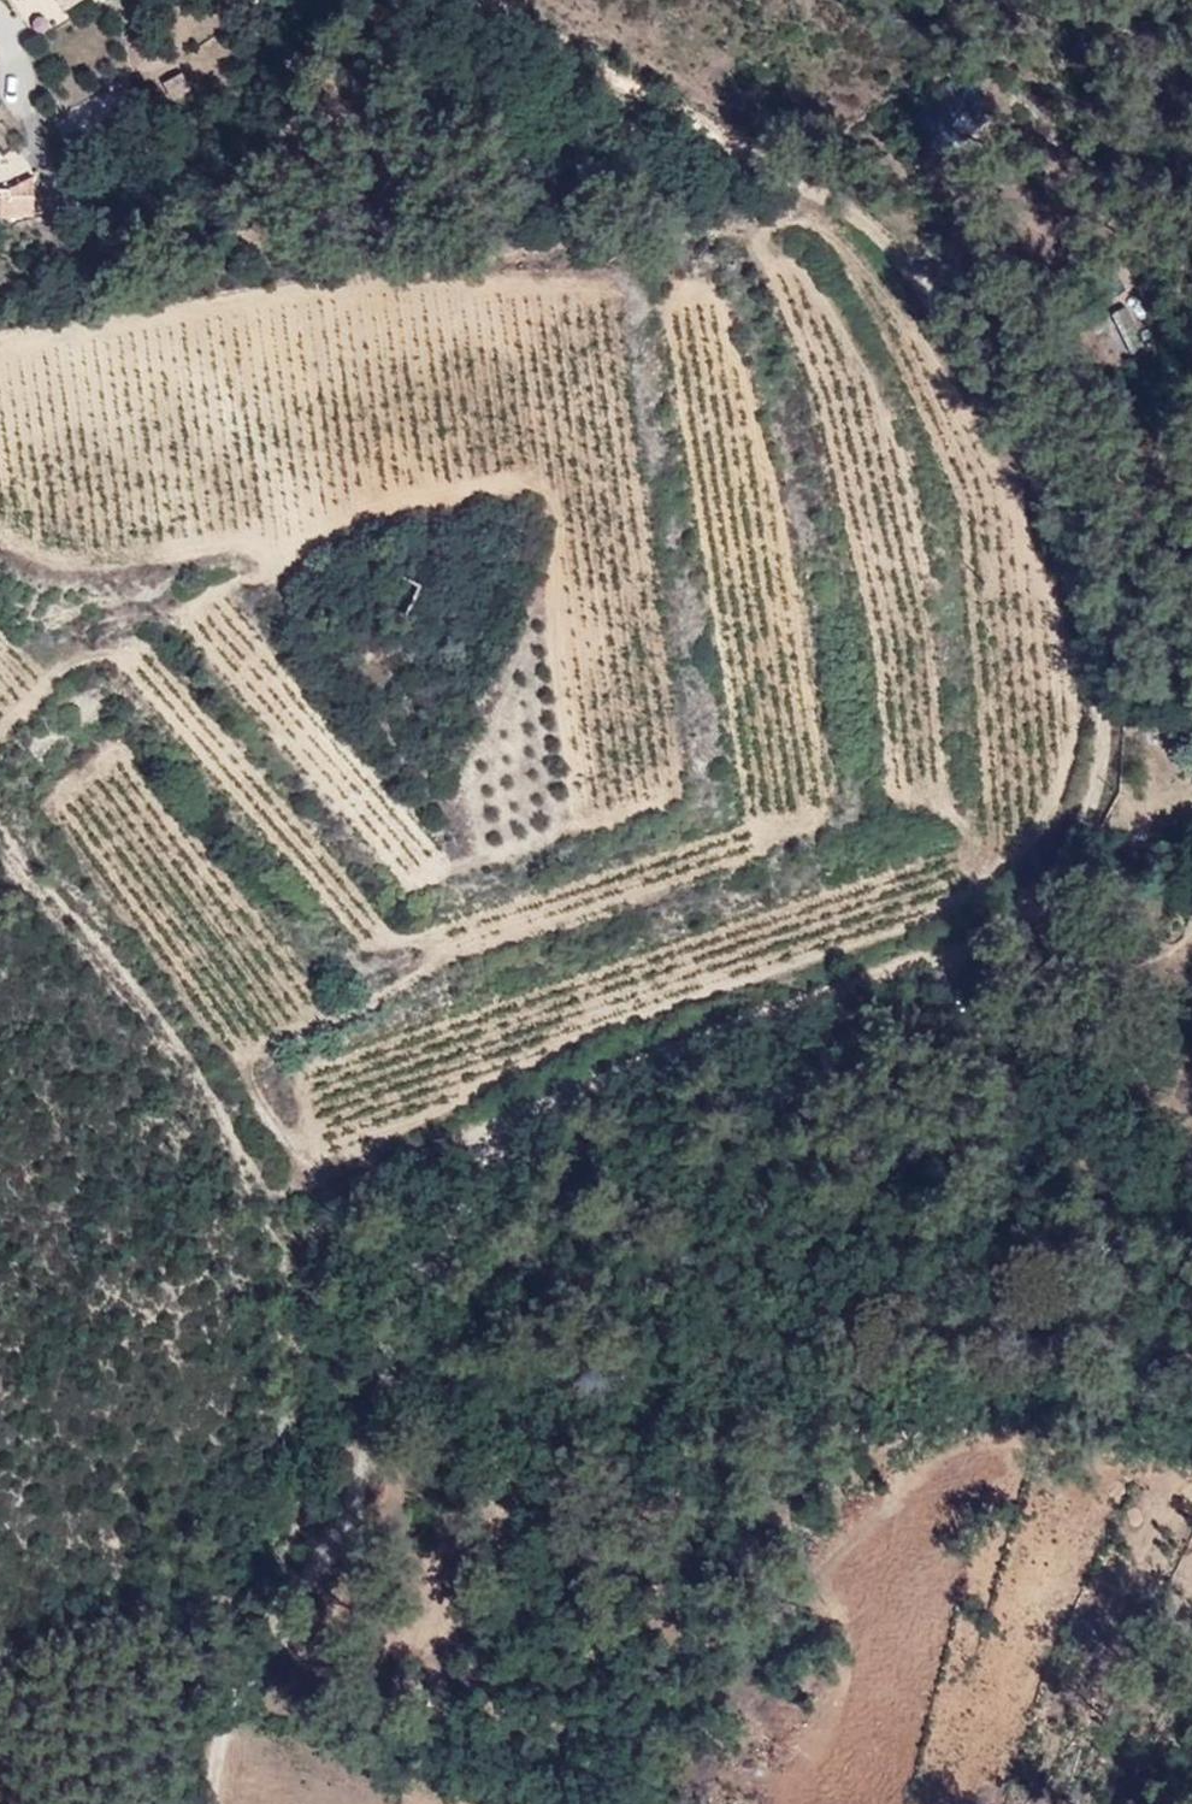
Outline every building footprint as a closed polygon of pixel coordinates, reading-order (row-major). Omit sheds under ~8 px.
[(67,11),(87,0),(59,0),(67,11)] [(162,80),(169,100),(188,93),(181,73),(162,80)] [(37,216),(33,181),(0,185),(0,221),(37,216)] [(1128,353),(1144,347),(1128,305),(1112,311),(1128,353)]
